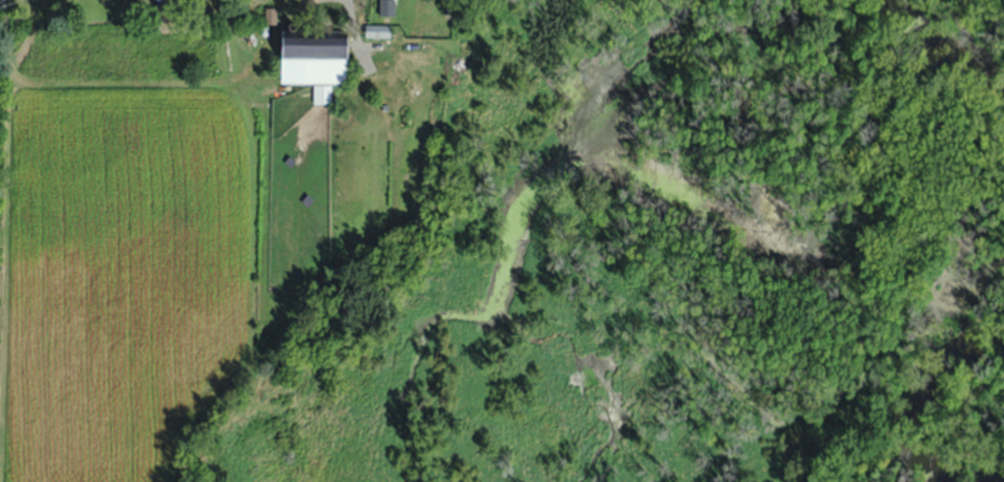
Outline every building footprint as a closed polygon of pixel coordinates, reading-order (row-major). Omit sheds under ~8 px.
[(368,37),(393,37),(393,25),(368,25),(368,37)] [(286,59),(306,60),(305,83),(351,84),(352,33),(286,31),(286,59)]
